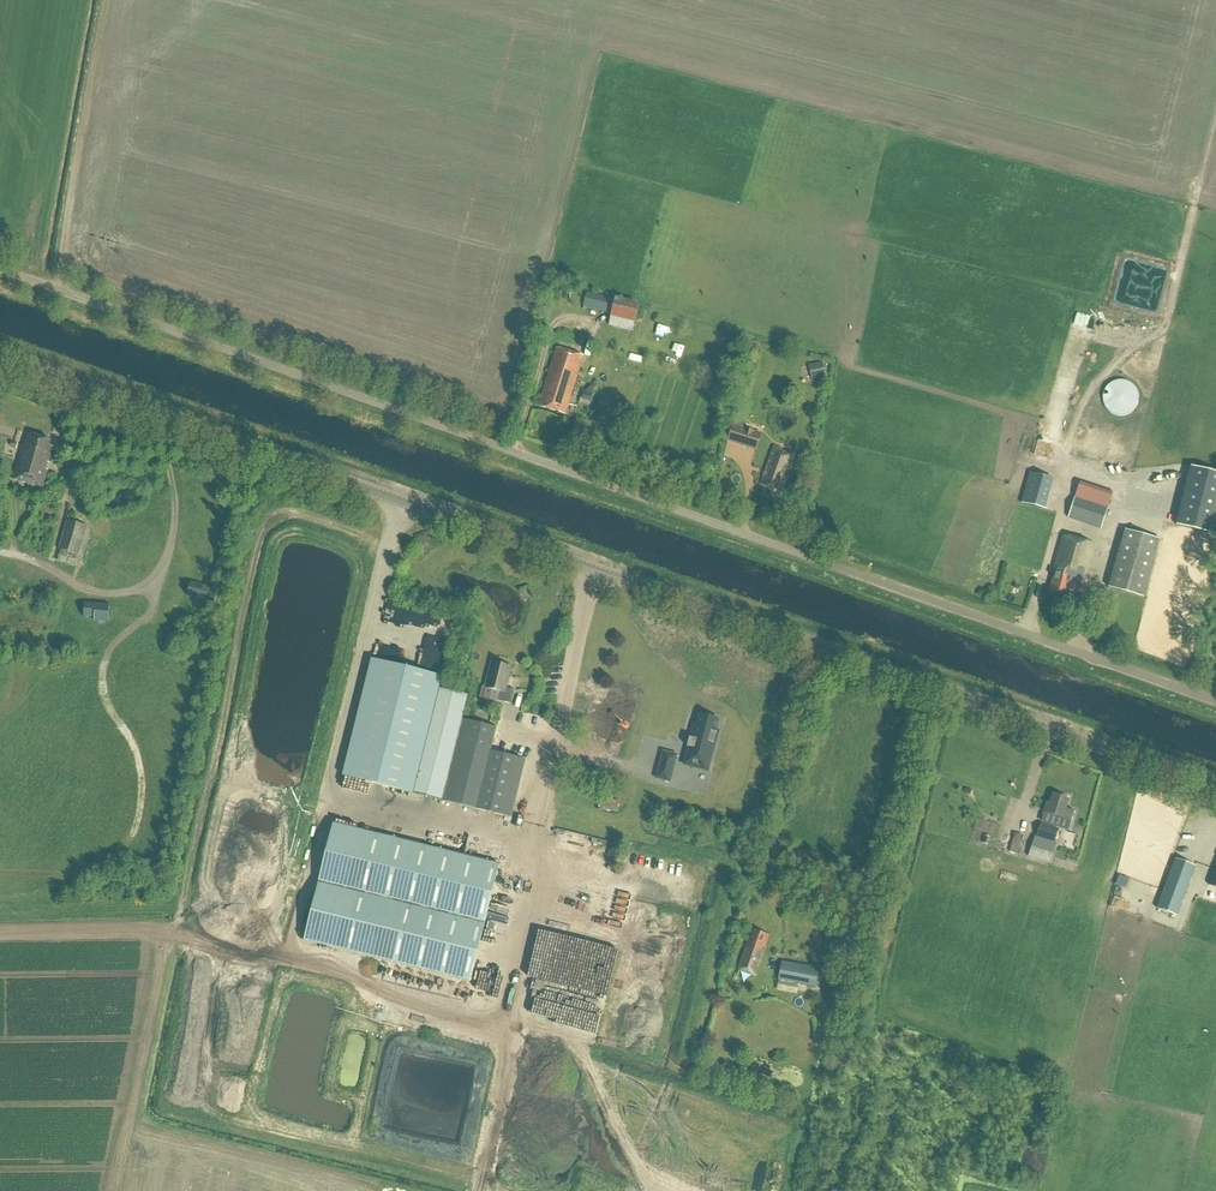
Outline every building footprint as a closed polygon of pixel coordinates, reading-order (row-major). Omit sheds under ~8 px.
[(1060,266),(1078,267),(1078,253),(1061,252),(1060,266)] [(611,315),(615,300),(588,293),(584,308),(611,315)] [(633,331),(640,304),(616,298),(609,325),(633,331)] [(1114,334),(1128,337),(1131,325),(1117,322),(1114,334)] [(594,341),(592,347),(609,353),(611,347),(594,341)] [(566,415),(572,394),(583,356),(557,348),(539,406),(566,415)] [(823,362),(809,366),(812,378),(825,375),(823,362)] [(1111,414),(1119,417),(1126,416),(1133,413),(1137,407),(1139,399),(1138,392),(1133,386),(1127,382),(1120,381),(1112,383),(1107,388),(1103,395),(1103,402),(1106,409),(1111,414)] [(582,400),(591,403),(594,394),(584,391),(582,400)] [(733,439),(752,444),(755,432),(756,429),(739,424),(741,417),(730,414),(724,436),(733,439)] [(1068,440),(1070,428),(1062,427),(1061,439),(1068,440)] [(50,463),(55,446),(48,444),(50,440),(29,434),(25,446),(23,446),(13,478),(43,487),(48,470),(45,469),(47,462),(50,463)] [(727,475),(734,443),(722,440),(714,472),(727,475)] [(782,489),(793,457),(773,450),(760,485),(778,491),(779,488),(782,489)] [(752,480),(755,481),(751,494),(757,496),(766,462),(750,458),(748,467),(755,469),(752,480)] [(1213,543),(1215,532),(1215,480),(1188,472),(1171,531),(1213,543)] [(1030,473),(1021,503),(1045,510),(1053,480),(1030,473)] [(1076,496),(1068,519),(1101,529),(1109,507),(1076,496)] [(80,556),(88,527),(67,521),(59,550),(80,556)] [(1145,599),(1161,540),(1125,530),(1109,588),(1145,599)] [(1073,578),(1078,580),(1083,581),(1093,544),(1063,536),(1053,573),(1055,573),(1050,592),(1068,597),(1073,578)] [(75,567),(78,556),(60,551),(57,562),(75,567)] [(1087,583),(1083,581),(1078,580),(1075,590),(1085,593),(1087,583)] [(188,596),(214,604),(219,590),(192,582),(188,596)] [(98,618),(98,621),(108,622),(109,604),(84,603),(83,618),(98,618)] [(389,619),(387,626),(399,629),(401,623),(389,619)] [(344,776),(442,800),(512,817),(526,760),(491,752),(497,727),(461,719),(467,696),(440,689),(443,677),(372,660),(344,776)] [(511,704),(515,690),(507,688),(512,668),(492,663),(485,688),(500,692),(498,701),(511,704)] [(688,759),(701,762),(710,765),(710,764),(715,746),(719,731),(716,730),(719,721),(700,716),(699,720),(698,725),(696,725),(692,739),(687,758),(687,759),(688,759)] [(624,761),(632,761),(632,747),(624,747),(624,761)] [(673,769),(674,764),(676,757),(676,756),(663,752),(659,766),(660,766),(673,769)] [(1067,807),(1069,799),(1056,795),(1053,803),(1048,802),(1044,811),(1073,820),(1076,810),(1067,807)] [(618,812),(619,805),(601,801),(599,808),(618,812)] [(1036,837),(1035,837),(1028,857),(1051,864),(1054,854),(1053,854),(1056,844),(1055,843),(1059,829),(1041,823),(1036,837)] [(308,943),(471,982),(499,865),(336,826),(308,943)] [(1020,855),(1022,848),(1020,848),(1023,836),(1015,834),(1010,852),(1020,855)] [(1005,859),(1007,840),(993,839),(991,858),(1005,859)] [(626,856),(620,876),(635,880),(641,860),(626,856)] [(1176,916),(1195,866),(1183,862),(1176,859),(1157,909),(1168,913),(1176,916)] [(668,873),(669,863),(642,860),(641,869),(668,873)] [(789,864),(788,872),(814,873),(814,865),(789,864)] [(1215,870),(1214,873),(1207,871),(1203,884),(1215,889),(1215,871),(1215,870)] [(638,885),(653,888),(655,879),(640,876),(638,885)] [(1120,876),(1116,885),(1125,888),(1128,879),(1120,876)] [(754,978),(769,938),(755,932),(751,943),(749,942),(738,972),(754,978)] [(781,962),(777,981),(816,988),(820,969),(781,962)] [(599,1038),(606,1040),(611,1022),(604,1020),(599,1038)] [(609,1039),(615,1040),(619,1026),(613,1025),(609,1039)] [(709,1065),(708,1067),(708,1070),(710,1073),(712,1074),(715,1074),(718,1073),(719,1070),(719,1067),(717,1065),(715,1063),(712,1063),(709,1065)]
